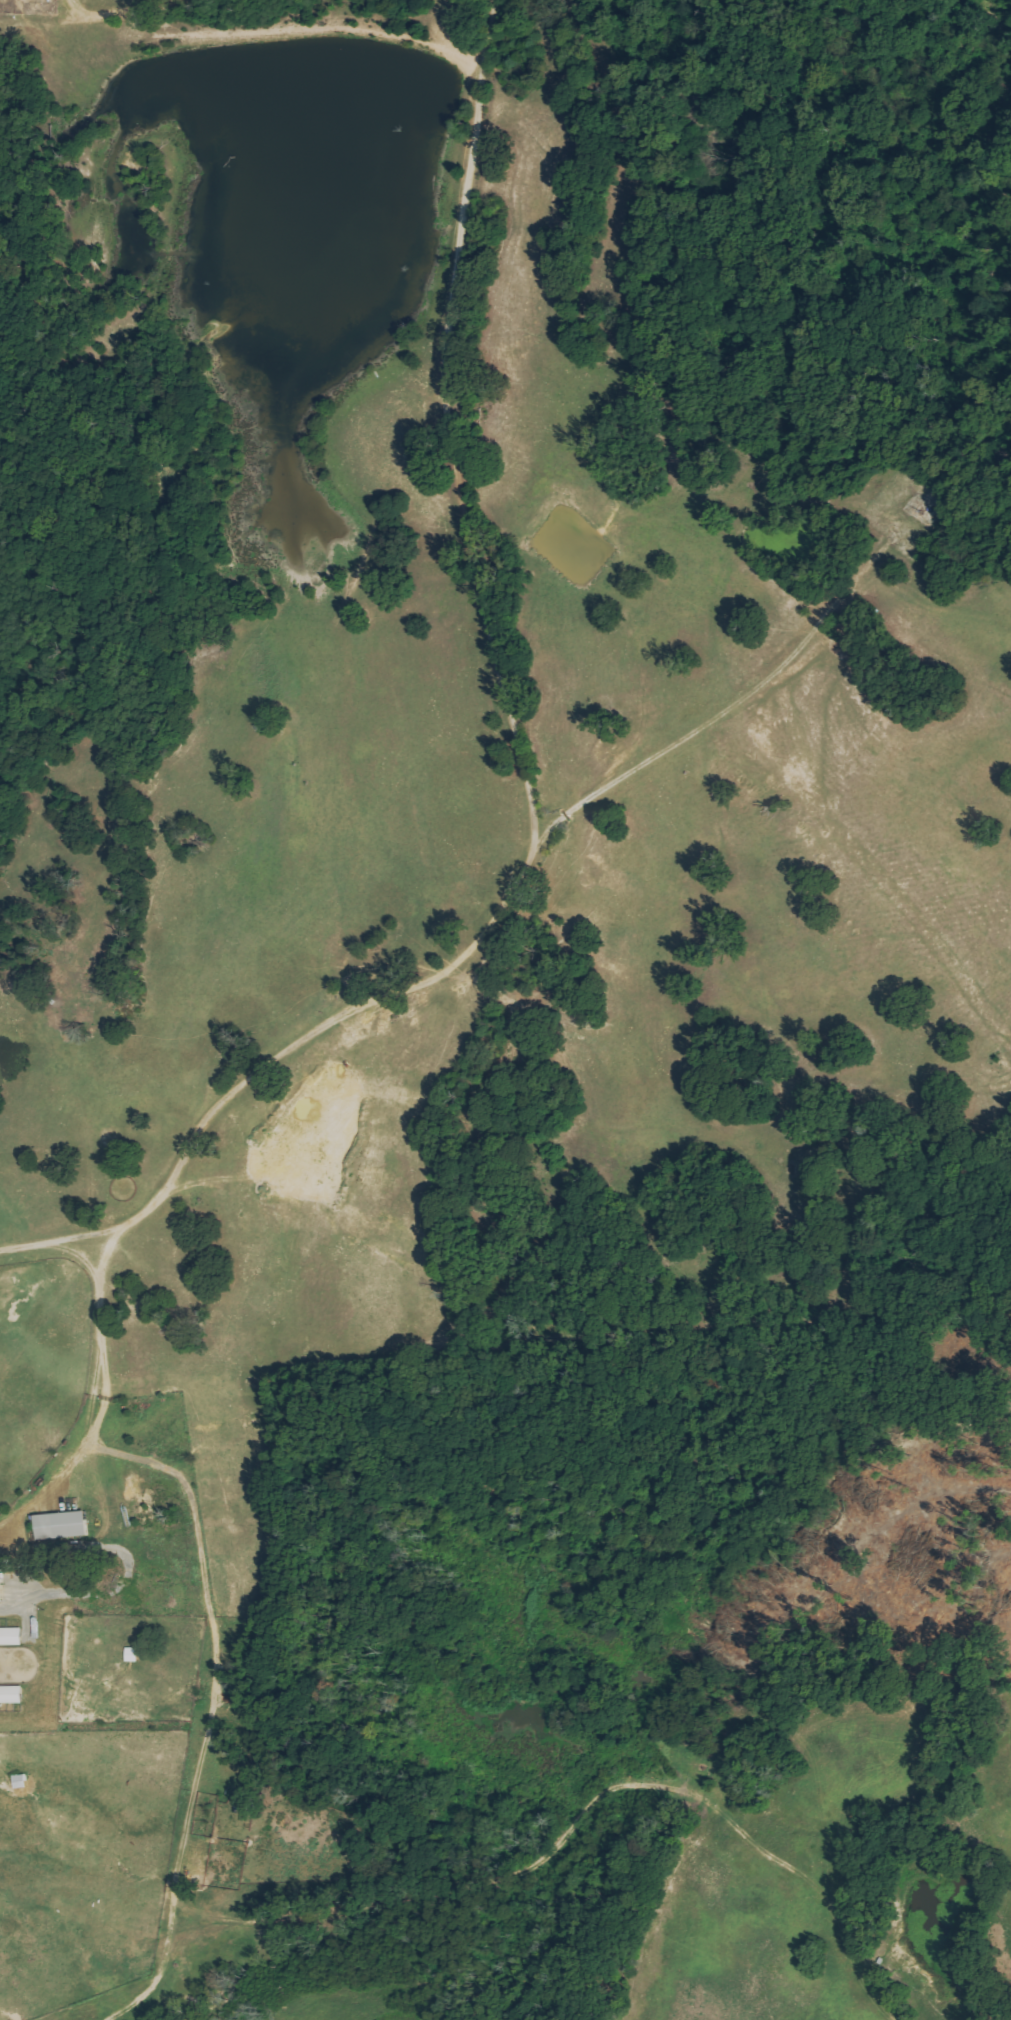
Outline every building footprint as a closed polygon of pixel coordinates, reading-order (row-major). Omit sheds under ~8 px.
[(37,1539),(89,1537),(88,1512),(36,1515),(37,1539)] [(23,1646),(23,1628),(0,1629),(0,1646),(23,1646)] [(139,1649),(126,1648),(126,1662),(139,1662),(139,1649)] [(24,1704),(23,1687),(0,1687),(0,1704),(24,1704)]
